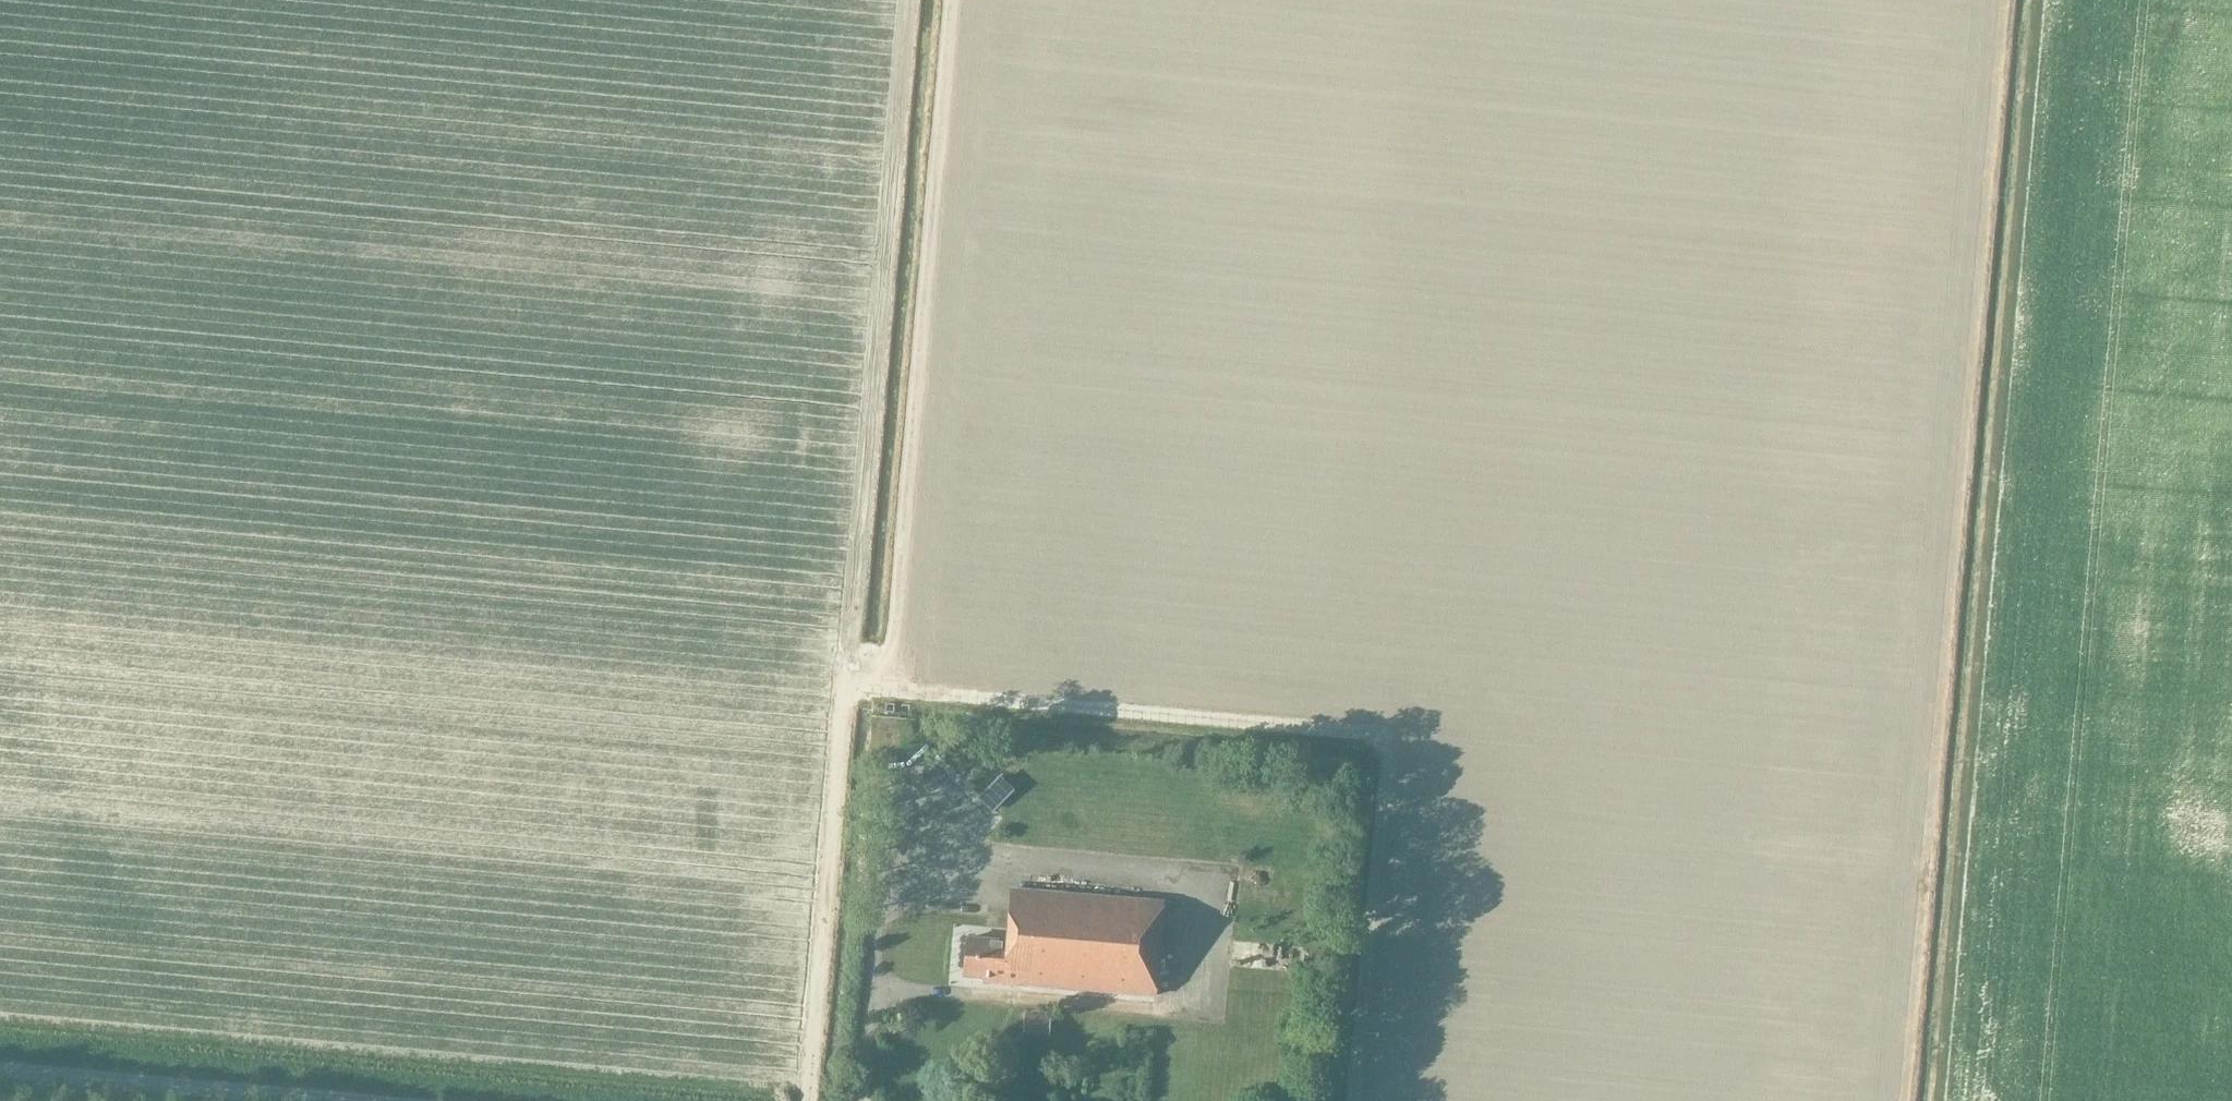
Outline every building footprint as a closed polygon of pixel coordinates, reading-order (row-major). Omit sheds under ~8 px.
[(998,776),(978,796),(991,808),(1011,789),(998,776)] [(964,976),(985,977),(985,981),(1157,995),(1164,901),(1014,889),(1008,942),(966,939),(964,976)]
